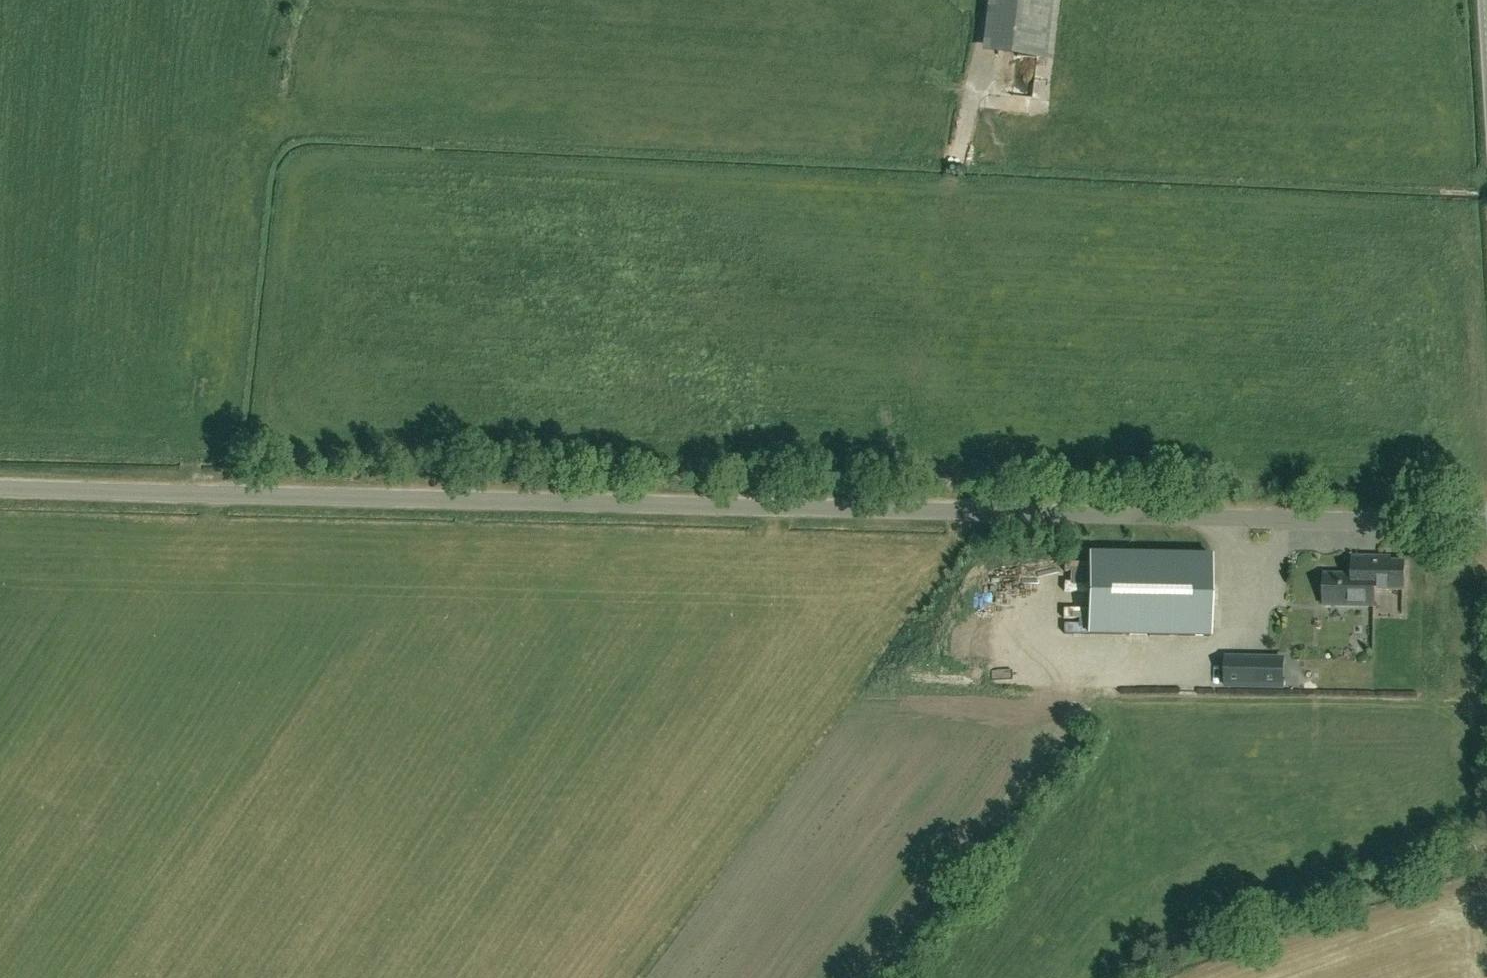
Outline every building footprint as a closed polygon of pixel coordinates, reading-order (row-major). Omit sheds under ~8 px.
[(984,48),(1049,57),(1057,0),(990,0),(984,48)] [(1035,68),(1024,68),(1025,98),(1051,97),(1050,77),(1035,77),(1035,68)] [(990,97),(991,110),(1015,109),(1014,96),(990,97)] [(1211,556),(1090,553),(1088,634),(1210,637),(1211,556)] [(1404,589),(1404,562),(1375,561),(1375,557),(1353,556),(1352,575),(1324,575),(1324,604),(1373,605),(1374,588),(1404,589)] [(1283,659),(1252,659),(1226,658),(1225,686),(1251,686),(1283,687),(1283,659)]
